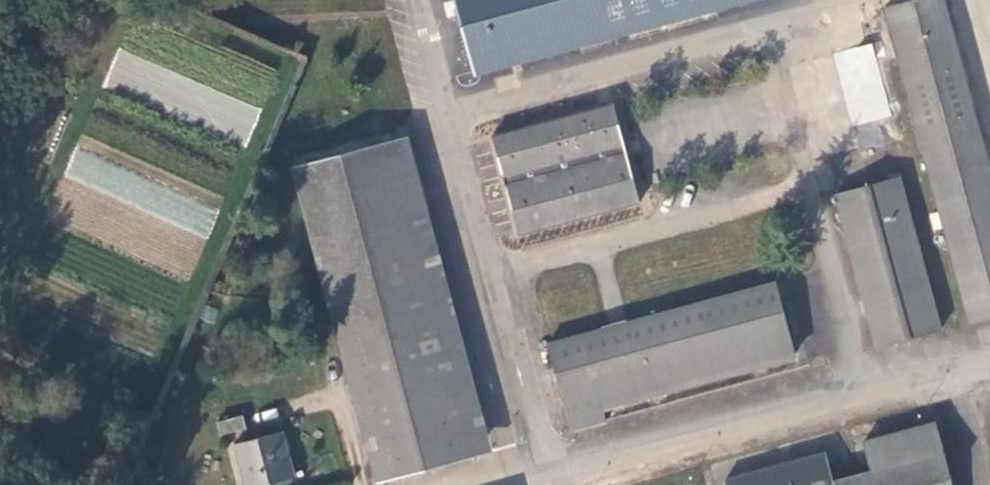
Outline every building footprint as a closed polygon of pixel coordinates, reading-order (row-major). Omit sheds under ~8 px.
[(470,75),(746,0),(453,0),(470,75)] [(880,12),(924,170),(982,154),(939,0),(924,0),(880,12)] [(848,124),(887,118),(875,43),(836,49),(848,124)] [(169,116),(186,78),(119,48),(102,86),(169,116)] [(246,143),(259,109),(243,103),(237,117),(230,114),(222,134),(246,143)] [(636,207),(610,105),(490,137),(514,238),(636,207)] [(495,452),(409,137),(290,169),(375,484),(495,452)] [(969,327),(989,320),(989,183),(982,154),(924,170),(969,327)] [(940,329),(897,182),(826,203),(868,349),(940,329)] [(603,422),(812,365),(789,278),(546,345),(572,441),(605,433),(603,422)] [(939,412),(868,433),(875,463),(837,474),(835,469),(829,443),(730,471),(735,484),(960,484),(939,412)] [(242,414),(215,422),(220,439),(247,432),(242,414)] [(297,469),(283,421),(232,437),(246,484),(297,469)]
